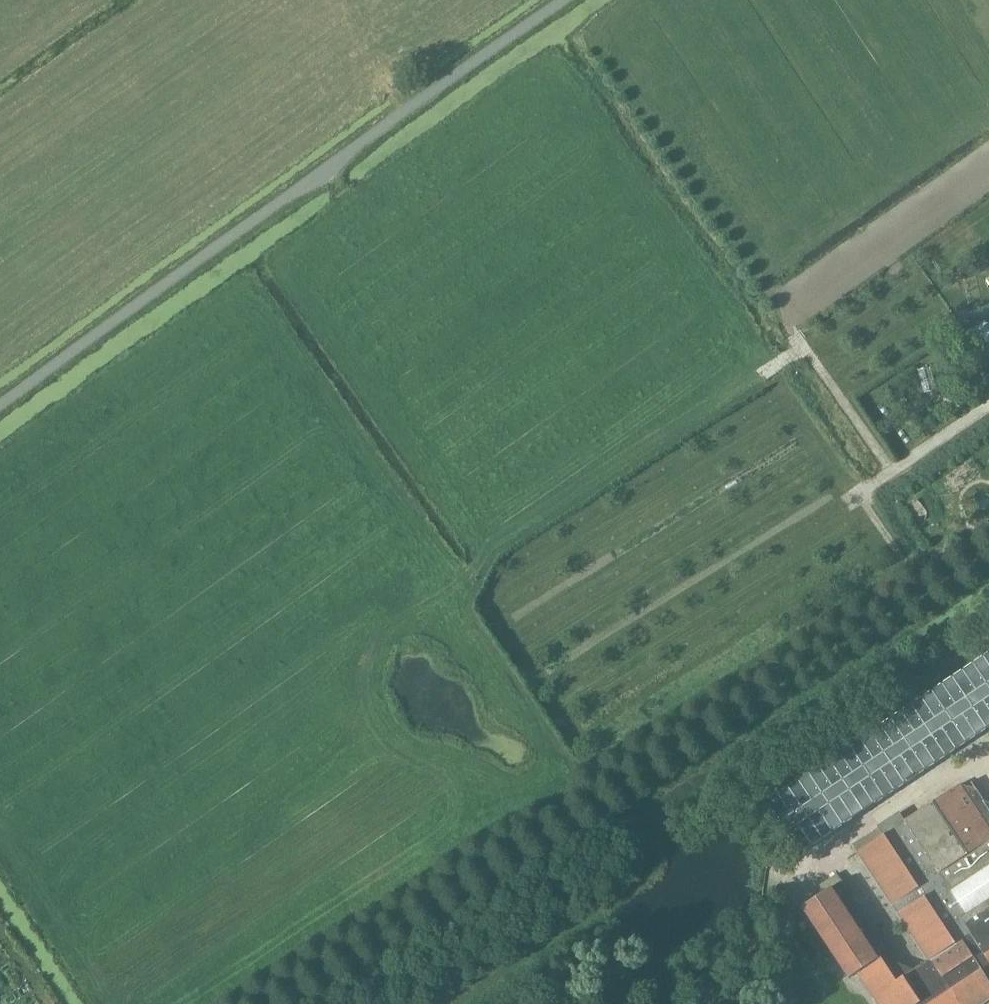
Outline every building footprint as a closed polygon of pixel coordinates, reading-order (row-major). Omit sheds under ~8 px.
[(941,322),(930,328),(936,336),(946,330),(941,322)] [(985,800),(977,789),(962,784),(906,821),(900,825),(894,816),(851,846),(856,853),(927,960),(913,969),(895,962),(837,874),(819,886),(824,893),(801,908),(848,978),(857,972),(878,1003),(983,1003),(988,1000),(988,801),(985,800)] [(799,801),(795,824),(823,829),(827,806),(799,801)]
